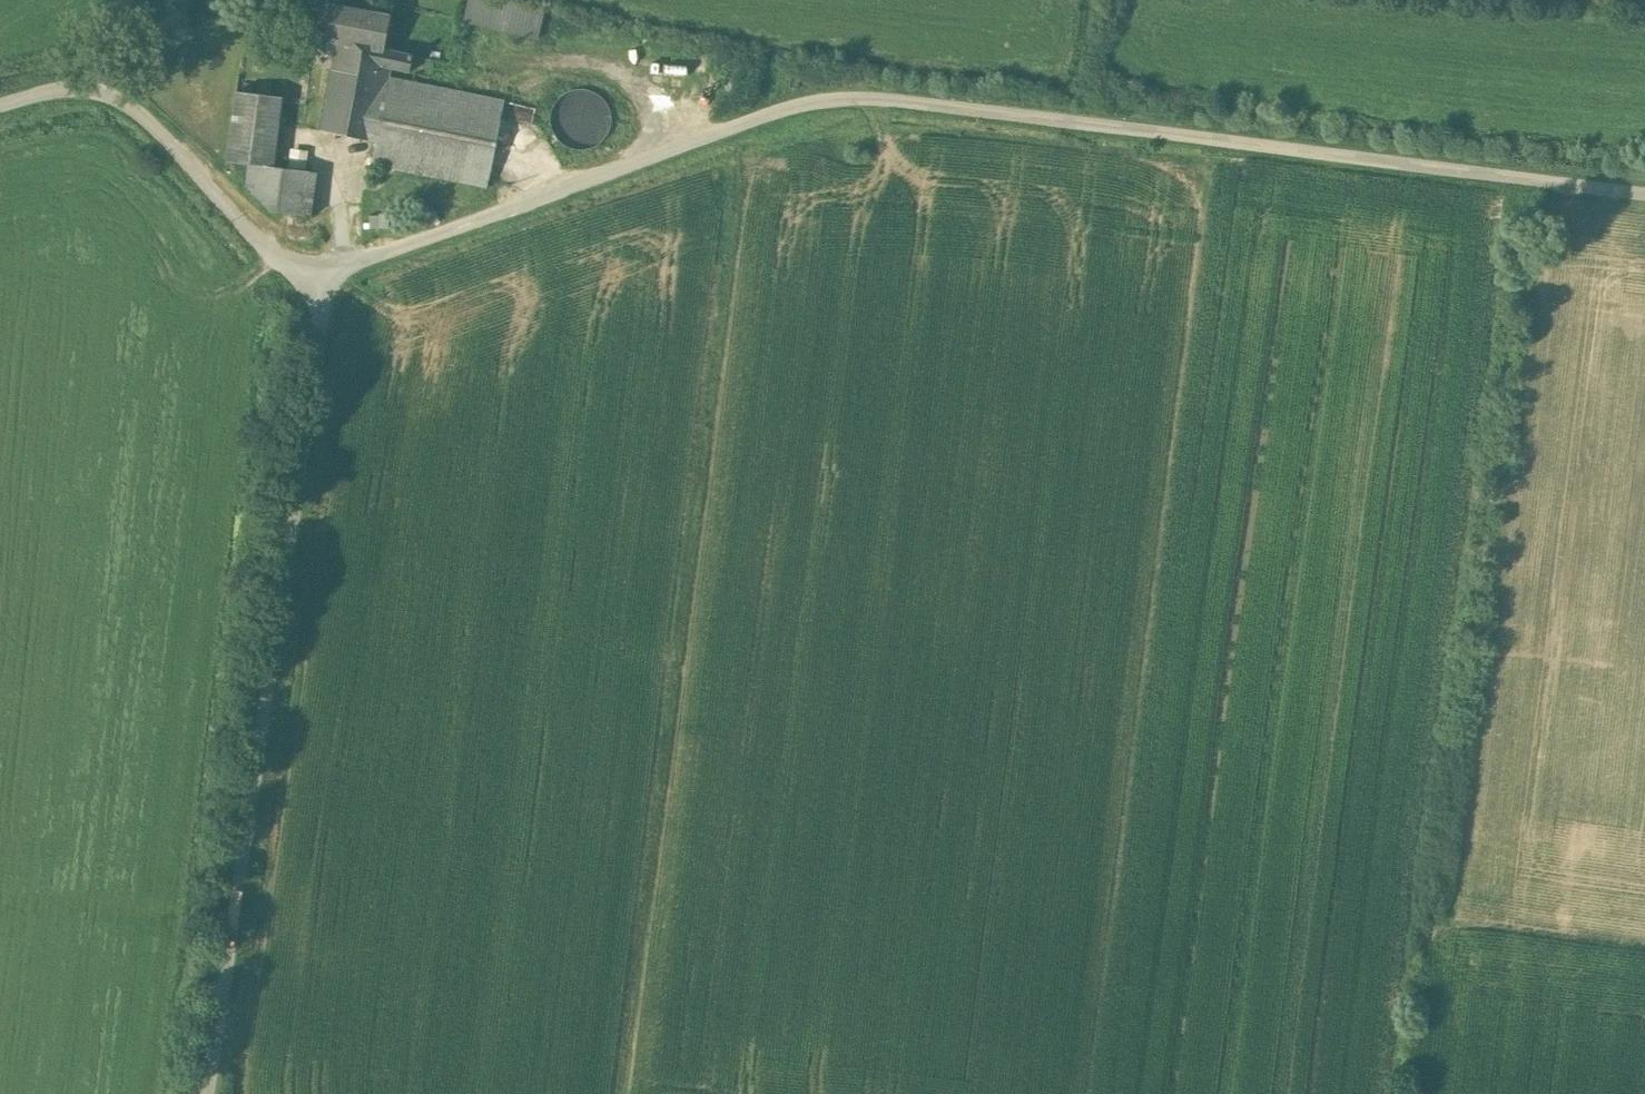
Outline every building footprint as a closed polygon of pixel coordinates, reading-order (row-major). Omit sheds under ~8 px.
[(377,0),(335,0),(328,31),(344,34),(327,121),(386,132),(383,156),(493,178),(509,89),(413,69),(416,41),(391,36),(397,4),(377,0)] [(530,0),(471,0),(467,16),(543,35),(549,5),(530,0)] [(289,87),(239,81),(229,154),(268,158),(265,198),(310,201),(314,160),(281,156),(289,87)]
